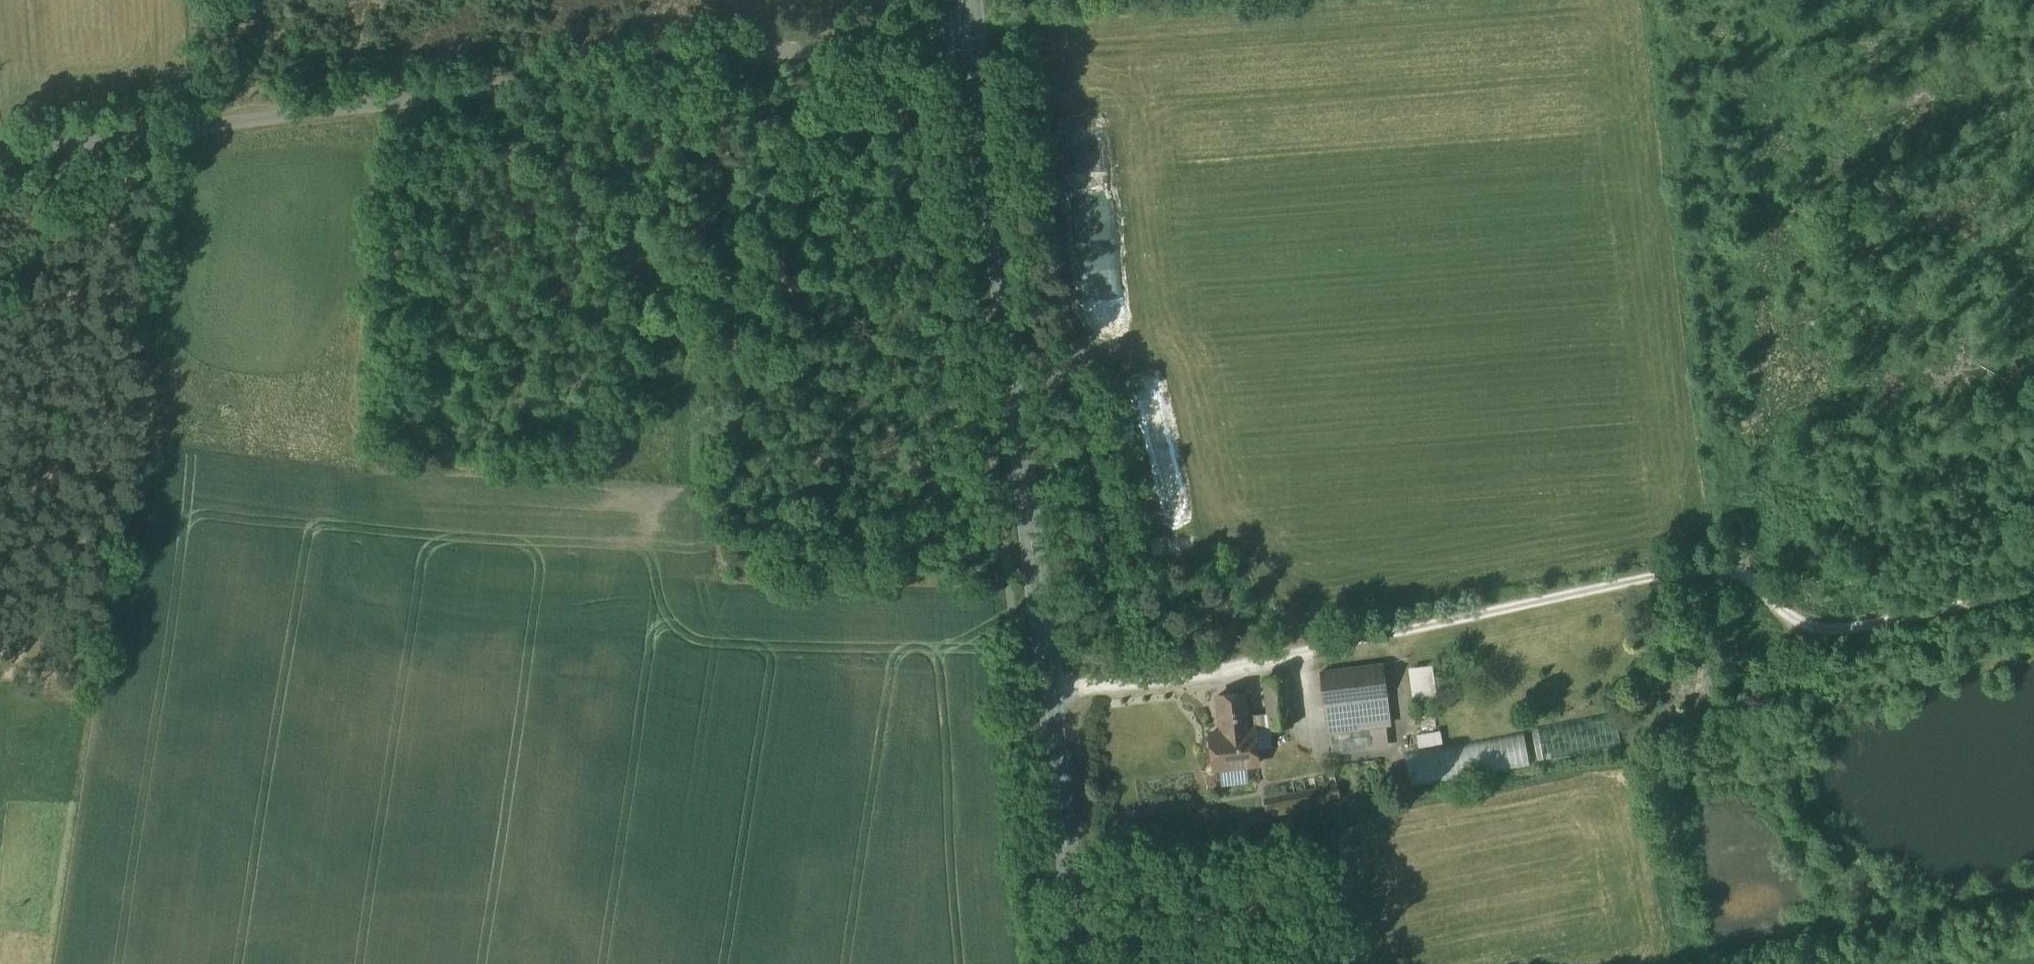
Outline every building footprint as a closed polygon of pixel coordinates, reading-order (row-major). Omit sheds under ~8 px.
[(1389,674),(1325,679),(1329,732),(1393,727),(1389,674)] [(1294,678),(1266,681),(1270,729),(1298,727),(1294,678)] [(1263,731),(1258,731),(1255,694),(1220,697),(1223,734),(1213,735),(1216,774),(1266,770),(1263,731)]
